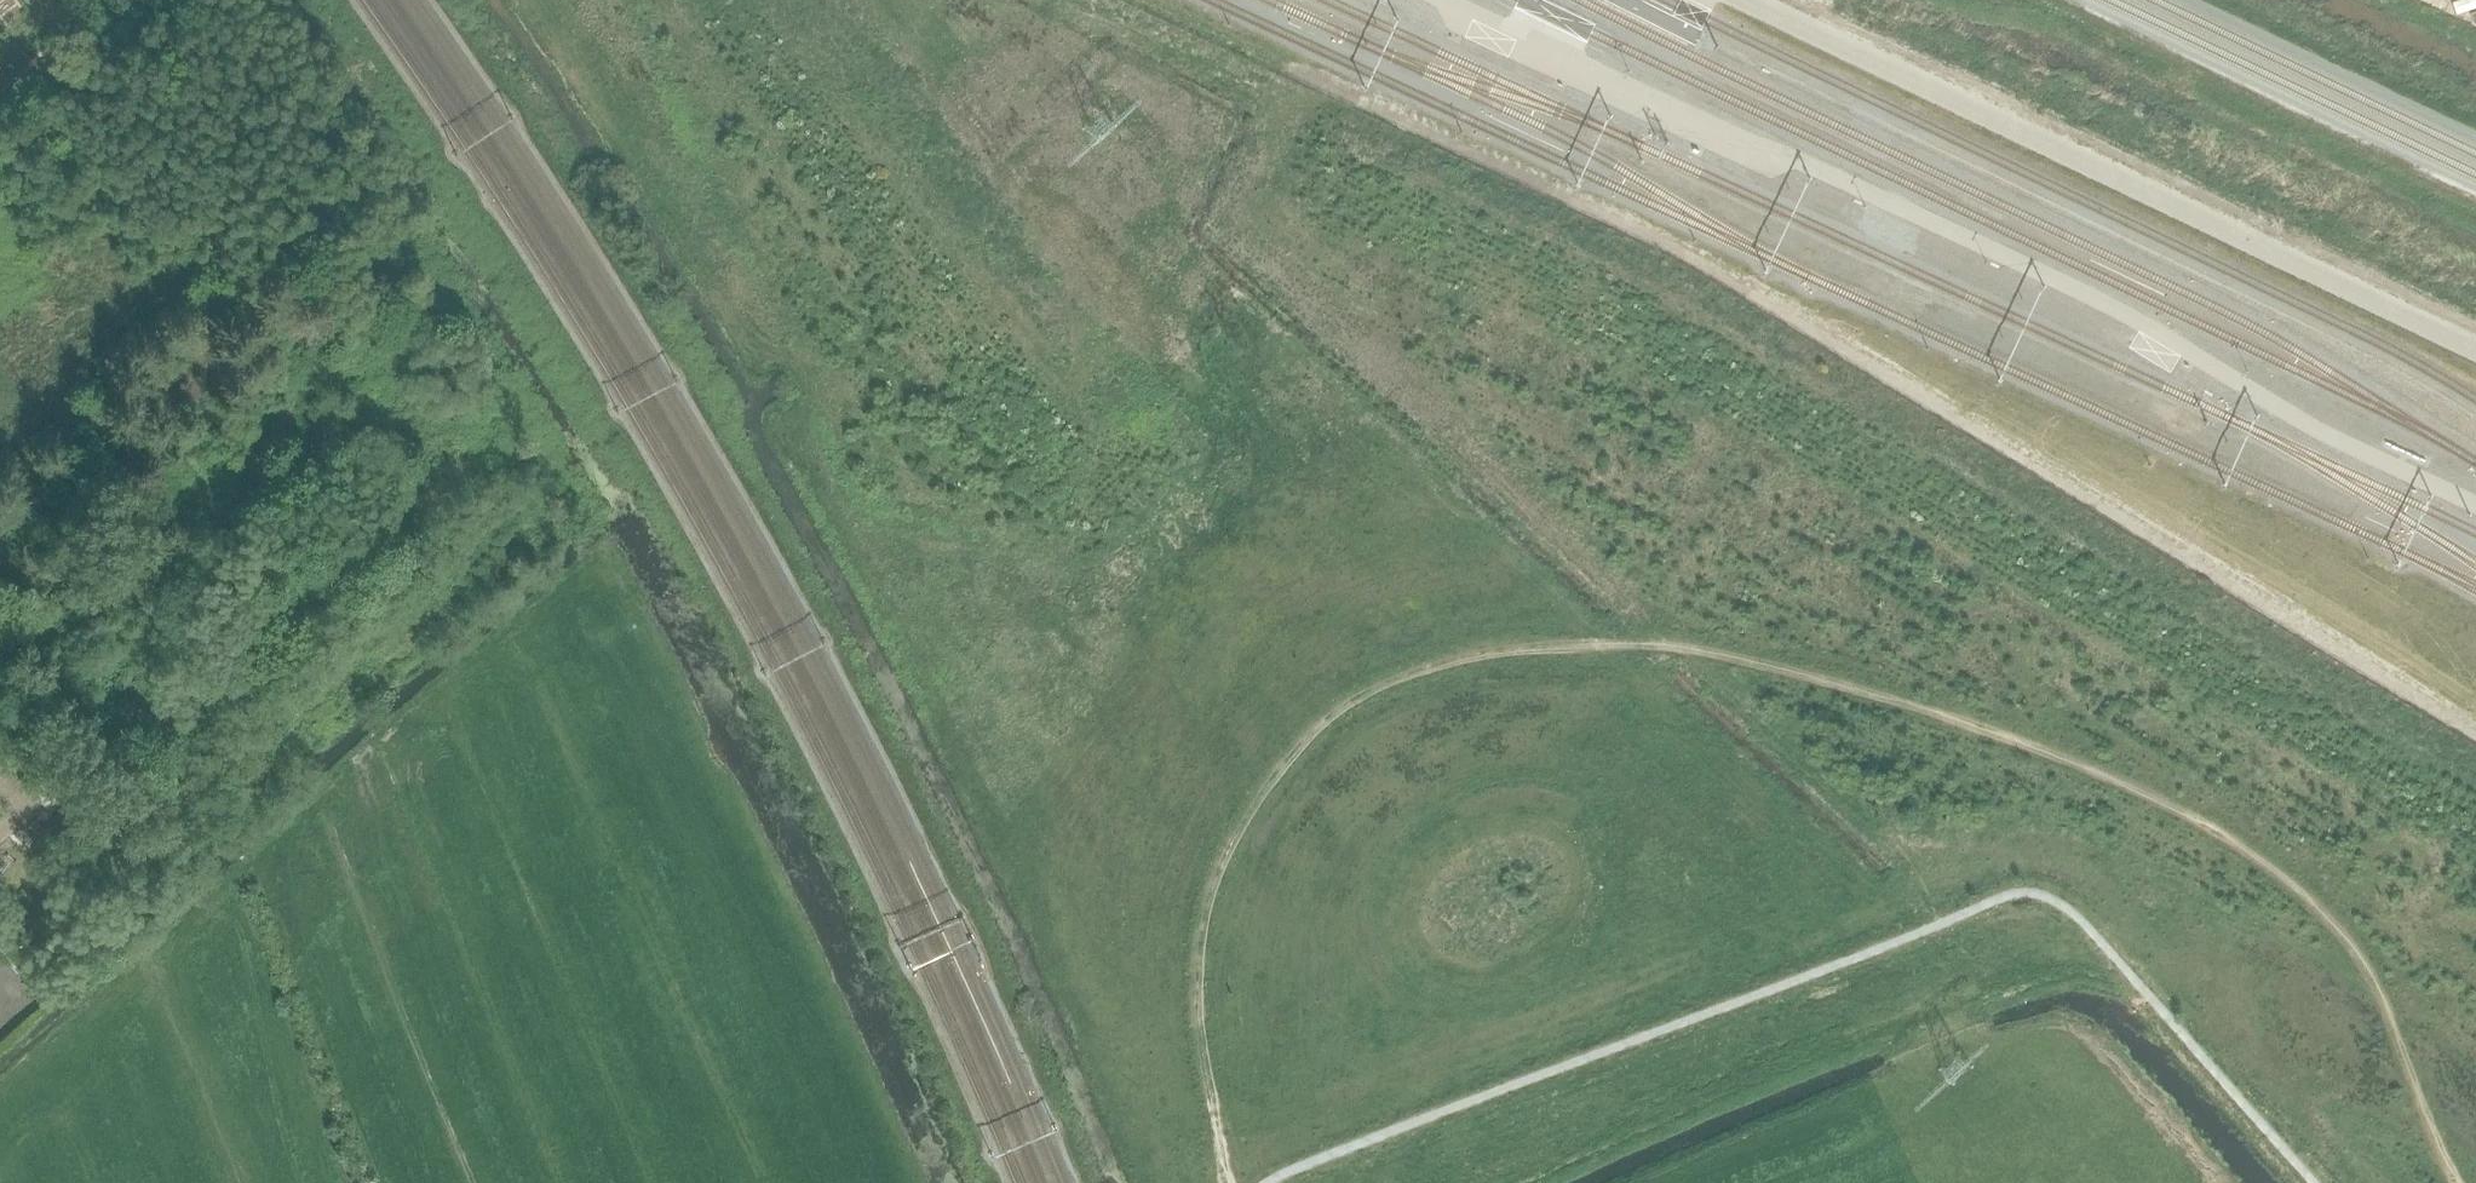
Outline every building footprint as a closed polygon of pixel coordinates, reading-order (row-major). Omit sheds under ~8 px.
[(21,51),(8,62),(17,71),(29,60),(21,51)]
